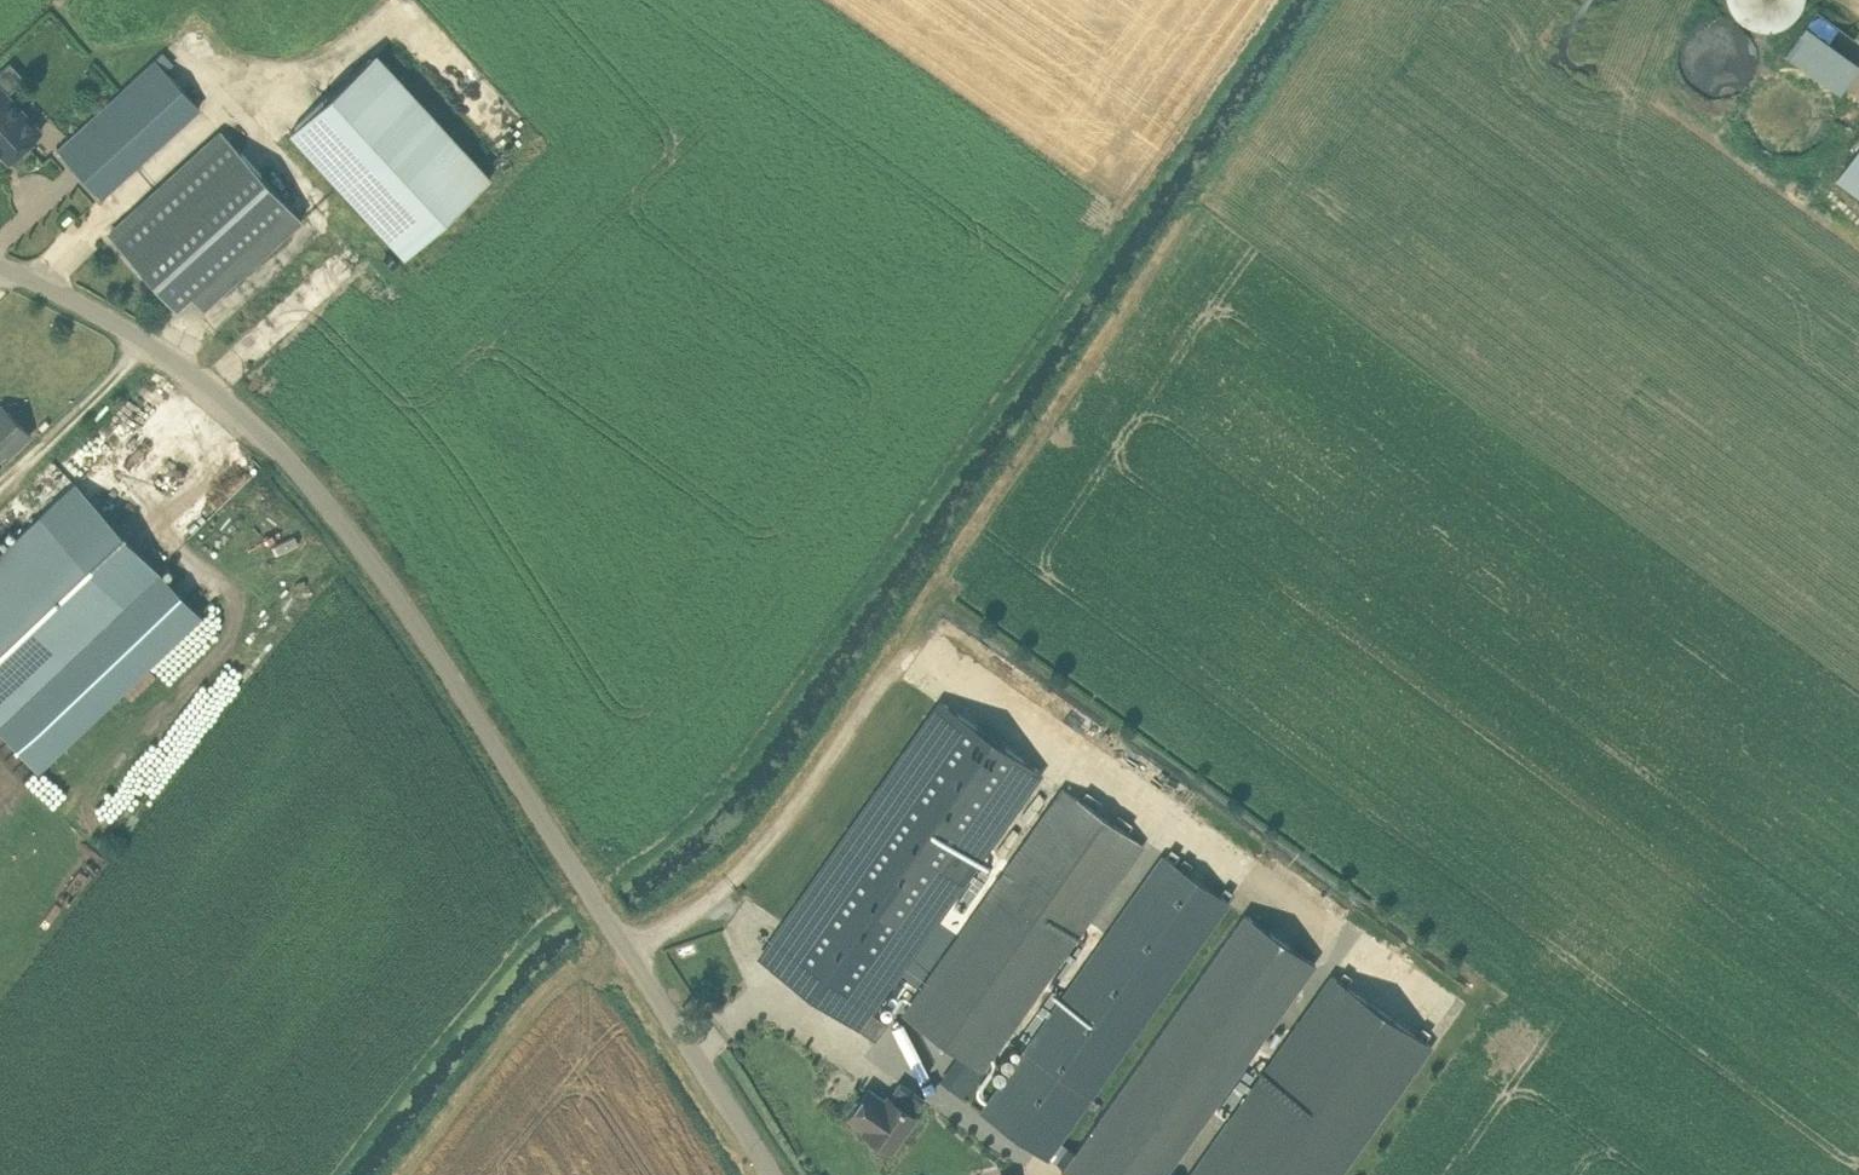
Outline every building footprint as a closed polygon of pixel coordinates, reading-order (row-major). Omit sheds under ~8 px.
[(1731,0),(1736,11),(1744,19),(1754,25),(1766,27),(1777,26),(1788,22),(1797,14),(1804,5),(1805,0),(1731,0)] [(1814,17),(1791,53),(1849,90),(1858,75),(1858,46),(1814,17)] [(1715,18),(1704,21),(1693,28),(1686,36),(1681,46),(1679,58),(1681,70),(1686,81),(1694,90),(1705,96),(1717,98),(1729,97),(1740,93),(1749,85),(1756,75),(1759,63),(1758,51),(1754,40),(1747,30),(1738,23),(1727,19),(1715,18)] [(292,130),(405,255),(492,175),(378,51),(292,130)] [(58,148),(102,196),(200,106),(156,58),(58,148)] [(10,160),(42,130),(0,83),(0,149),(10,160)] [(190,292),(204,307),(302,216),(223,130),(110,234),(176,306),(190,292)] [(1838,178),(1858,193),(1858,150),(1838,178)] [(6,451),(9,455),(32,433),(3,404),(0,407),(0,456),(6,451)] [(92,628),(157,567),(74,482),(39,516),(0,553),(0,716),(92,628)] [(942,701),(760,958),(859,1028),(876,1040),(888,1022),(871,1012),(1041,771),(942,701)] [(907,1016),(986,1071),(1075,943),(1142,842),(1065,787),(996,888),(907,1016)] [(982,1112),(1047,1159),(1229,901),(1164,855),(982,1112)] [(1071,1174),(1165,1174),(1317,965),(1245,914),(1063,1169),(1071,1174)] [(1432,1044),(1333,975),(1191,1174),(1339,1174),(1432,1044)] [(927,1098),(902,1080),(891,1096),(888,1093),(886,1097),(870,1086),(848,1116),(864,1128),(863,1130),(892,1151),(918,1114),(916,1113),(927,1098)]
